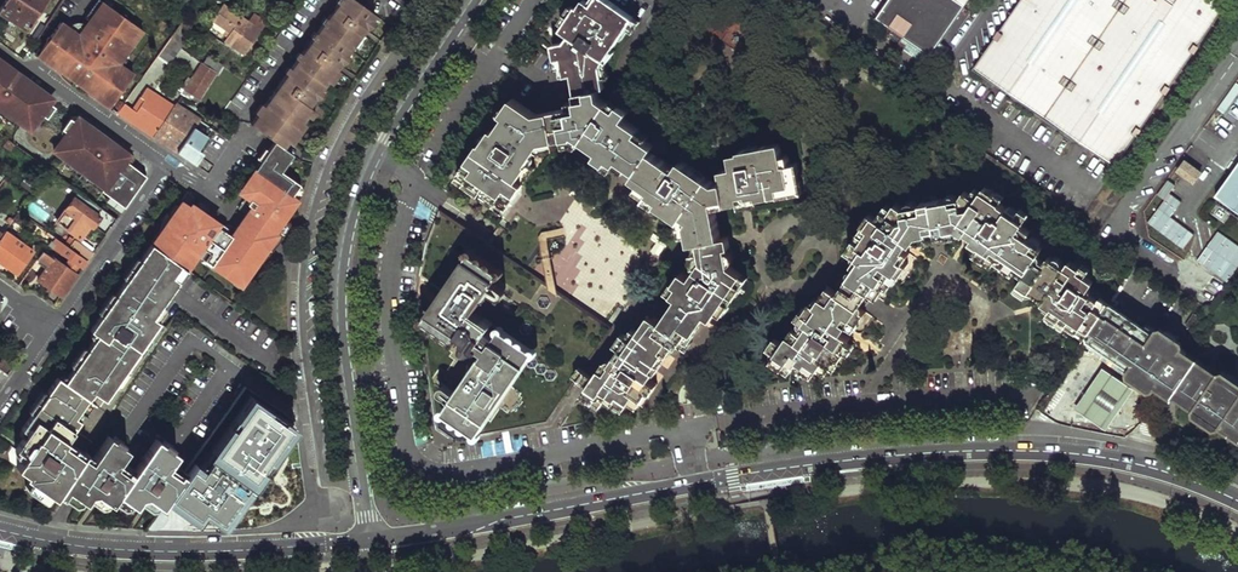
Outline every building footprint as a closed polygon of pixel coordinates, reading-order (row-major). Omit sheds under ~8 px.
[(0,12),(30,31),(46,8),(54,14),(64,0),(8,0),(0,12)] [(102,0),(88,19),(85,23),(77,34),(67,26),(62,22),(41,50),(56,61),(54,65),(67,75),(70,71),(91,86),(89,90),(96,96),(99,92),(114,103),(135,74),(133,72),(121,64),(111,57),(120,45),(126,49),(131,43),(141,29),(102,0)] [(88,19),(102,0),(95,0),(84,16),(88,19)] [(175,7),(185,14),(194,1),(193,0),(181,0),(175,7)] [(283,147),(289,140),(302,121),(307,113),(311,108),(309,106),(315,97),(320,90),(327,80),(335,68),(339,63),(345,54),(351,45),(360,33),(364,27),(370,19),(374,14),(355,0),(339,0),(337,3),(334,7),(330,14),(327,18),(323,23),(317,32),(313,38),(302,53),(298,59),(291,68),(288,73),(264,107),(259,114),(251,125),(274,141),(283,147)] [(596,86),(601,85),(600,80),(599,75),(599,74),(597,62),(610,43),(618,31),(624,21),(630,13),(610,0),(591,0),(589,2),(585,0),(580,0),(577,4),(575,3),(559,27),(567,32),(563,38),(554,40),(555,54),(561,53),(565,71),(571,70),(573,81),(573,85),(574,89),(596,86)] [(873,17),(886,27),(880,36),(920,63),(937,61),(948,45),(938,38),(964,0),(885,0),(873,17)] [(970,66),(1113,167),(1228,0),(1227,0),(1015,0),(970,66)] [(233,34),(228,42),(247,56),(264,32),(254,25),(225,5),(214,21),(233,34)] [(330,5),(326,11),(330,14),(334,7),(330,5)] [(630,13),(624,21),(628,23),(630,25),(636,16),(630,13)] [(254,25),(264,32),(271,22),(261,15),(254,25)] [(67,26),(77,34),(85,23),(84,21),(81,19),(79,18),(76,18),(72,19),(69,21),(68,23),(67,26)] [(370,19),(364,27),(369,30),(374,22),(370,19)] [(628,23),(624,21),(618,31),(622,33),(628,23)] [(172,39),(182,47),(194,30),(184,23),(172,39)] [(356,48),(364,37),(360,33),(351,45),(356,48)] [(172,39),(158,57),(168,64),(182,47),(172,39)] [(134,46),(131,43),(126,49),(120,45),(111,57),(121,64),(134,46)] [(597,62),(599,74),(605,72),(603,62),(614,45),(610,43),(597,62)] [(41,50),(39,54),(54,65),(56,61),(41,50)] [(344,66),(349,57),(345,54),(339,63),(344,66)] [(210,58),(205,65),(218,74),(219,75),(225,67),(210,58)] [(10,115),(24,125),(25,124),(35,110),(40,113),(48,102),(34,92),(29,88),(33,83),(17,72),(16,74),(0,62),(0,108),(10,115)] [(134,109),(127,118),(155,137),(177,104),(184,95),(191,100),(194,95),(200,99),(218,74),(205,65),(192,84),(189,82),(183,89),(181,87),(172,100),(150,86),(134,109)] [(335,68),(327,80),(331,83),(340,71),(335,68)] [(70,71),(67,75),(89,90),(91,86),(70,71)] [(567,107),(557,109),(563,139),(572,137),(574,135),(581,140),(601,153),(598,158),(607,164),(608,162),(610,158),(617,163),(619,160),(628,166),(646,139),(629,128),(632,124),(623,118),(627,110),(618,103),(615,108),(606,102),(597,96),(596,86),(574,89),(576,99),(577,105),(567,107)] [(320,90),(315,97),(319,101),(324,93),(320,90)] [(99,92),(96,96),(111,107),(114,103),(99,92)] [(615,108),(618,103),(609,97),(608,98),(606,102),(615,108)] [(563,139),(557,109),(550,111),(534,114),(511,99),(501,114),(504,117),(494,131),(491,129),(481,144),(486,147),(481,155),(476,152),(475,152),(459,175),(466,180),(462,185),(472,192),(476,185),(487,193),(483,199),(494,207),(497,201),(508,208),(520,189),(515,185),(529,164),(528,162),(538,148),(542,142),(555,140),(563,139)] [(125,103),(119,112),(127,118),(134,109),(125,103)] [(155,137),(177,152),(193,127),(199,119),(177,104),(155,137)] [(259,114),(264,107),(260,104),(255,111),(259,114)] [(6,120),(10,115),(0,108),(0,116),(6,120)] [(311,108),(307,113),(311,116),(315,111),(311,108)] [(35,110),(25,124),(33,124),(40,113),(35,110)] [(57,129),(62,132),(49,151),(105,189),(102,193),(111,199),(124,208),(146,177),(132,167),(125,161),(130,154),(108,138),(107,140),(92,129),(88,134),(70,121),(65,118),(57,129)] [(71,120),(70,121),(88,134),(92,129),(76,118),(74,118),(72,118),(71,120)] [(302,121),(289,140),(293,143),(306,124),(302,121)] [(177,152),(193,163),(202,151),(197,147),(204,136),(193,127),(177,152)] [(649,150),(651,148),(653,144),(650,141),(646,139),(628,166),(632,169),(636,171),(649,150)] [(542,142),(538,148),(542,151),(545,147),(555,145),(555,143),(555,140),(542,142)] [(194,199),(186,194),(151,244),(179,264),(189,249),(195,253),(240,284),(260,255),(256,252),(261,246),(265,249),(276,233),(272,230),(278,220),(283,223),(298,200),(291,196),(300,184),(281,171),(293,154),(283,147),(274,141),(254,171),(261,176),(247,197),(239,208),(246,214),(236,228),(226,221),(223,224),(198,207),(195,213),(187,208),(194,199)] [(481,144),(476,152),(481,155),(486,147),(481,144)] [(725,180),(727,197),(728,203),(741,201),(740,195),(744,195),(749,194),(750,199),(750,202),(760,200),(759,197),(771,195),(770,189),(779,187),(780,193),(793,191),(792,184),(801,182),(799,173),(793,174),(792,167),(790,157),(784,158),(782,146),(742,152),(743,156),(733,157),(735,168),(723,170),(725,180)] [(643,176),(657,154),(649,150),(636,171),(643,176)] [(125,161),(132,167),(137,159),(130,154),(125,161)] [(727,197),(725,180),(717,182),(681,158),(676,166),(657,154),(643,176),(653,183),(650,187),(648,191),(654,194),(659,198),(657,202),(681,218),(684,214),(690,218),(687,223),(689,233),(690,242),(721,237),(715,205),(714,199),(727,197)] [(617,163),(610,158),(608,162),(615,167),(617,163)] [(617,163),(626,169),(628,166),(619,160),(617,163)] [(1175,173),(1195,186),(1203,173),(1184,160),(1175,173)] [(515,185),(520,189),(535,167),(529,164),(515,185)] [(1216,196),(1237,211),(1237,165),(1216,196)] [(239,192),(247,197),(261,176),(254,171),(239,192)] [(466,180),(459,175),(456,180),(462,185),(466,180)] [(653,183),(643,176),(639,181),(650,187),(653,183)] [(801,182),(792,184),(793,191),(802,189),(801,182)] [(291,196),(298,200),(301,197),(302,194),(302,192),(302,190),(301,187),(301,185),(300,184),(291,196)] [(476,185),(472,192),(483,199),(487,193),(476,185)] [(954,225),(964,230),(966,228),(974,234),(970,240),(978,245),(973,252),(985,259),(990,253),(997,258),(1000,253),(1028,270),(1020,281),(1030,288),(1034,284),(1048,294),(1041,304),(1088,336),(1111,303),(1098,295),(1097,297),(1087,291),(1093,282),(1087,277),(1091,271),(1083,266),(1082,269),(1068,261),(1066,263),(1051,254),(1050,256),(1044,252),(1048,246),(1038,239),(1041,233),(1033,229),(1039,220),(1028,214),(1025,217),(1016,211),(1014,214),(1004,208),(1009,200),(990,188),(986,195),(977,190),(972,186),(968,191),(962,187),(958,194),(947,196),(954,225)] [(654,194),(648,191),(645,195),(657,202),(659,198),(654,194)] [(1195,234),(1171,218),(1182,202),(1166,191),(1145,222),(1184,249),(1195,234)] [(914,229),(905,244),(909,247),(927,243),(928,246),(934,245),(943,243),(942,239),(962,234),(964,230),(954,225),(947,196),(932,199),(931,196),(924,198),(917,199),(918,204),(909,206),(914,229)] [(714,199),(715,205),(728,203),(727,197),(714,199)] [(57,222),(80,238),(89,224),(94,228),(100,216),(75,198),(57,222)] [(111,199),(107,204),(121,213),(124,208),(111,199)] [(497,201),(494,207),(504,214),(508,208),(497,201)] [(851,271),(843,282),(864,297),(873,303),(882,289),(876,286),(882,277),(885,279),(890,272),(896,276),(898,277),(906,265),(899,261),(904,255),(897,250),(889,245),(895,237),(902,242),(905,244),(914,229),(909,206),(898,208),(890,202),(883,212),(876,207),(868,219),(862,215),(854,225),(856,226),(863,230),(853,246),(848,243),(841,253),(850,259),(845,267),(851,271)] [(424,335),(439,425),(446,430),(458,438),(550,422),(614,327),(611,325),(547,283),(439,211),(430,223),(425,240),(419,274),(416,291),(432,302),(423,317),(437,327),(435,330),(432,328),(429,333),(432,335),(429,339),(427,330),(424,335)] [(684,214),(681,218),(680,220),(683,233),(689,233),(687,223),(690,218),(684,214)] [(848,243),(853,246),(863,230),(856,226),(846,241),(848,243)] [(575,241),(612,255),(603,276),(619,282),(617,287),(625,290),(635,264),(616,257),(623,239),(596,229),(591,240),(577,235),(575,241)] [(0,238),(0,260),(17,271),(33,249),(6,230),(3,234),(0,238)] [(1196,263),(1228,283),(1237,268),(1237,245),(1216,231),(1196,263)] [(276,233),(265,249),(269,252),(280,236),(276,233)] [(55,235),(49,244),(53,247),(59,238),(55,235)] [(690,246),(691,250),(727,245),(726,242),(725,237),(721,237),(690,242),(690,246)] [(895,237),(889,245),(897,250),(902,242),(895,237)] [(59,238),(53,247),(66,256),(76,263),(83,268),(89,259),(71,247),(59,238)] [(71,247),(89,259),(94,251),(92,250),(94,247),(80,238),(78,242),(76,240),(71,247)] [(73,367),(64,381),(111,413),(169,325),(161,320),(154,316),(163,302),(185,268),(179,264),(151,244),(141,258),(140,259),(142,261),(129,280),(126,279),(125,280),(116,293),(115,295),(116,296),(104,315),(102,314),(101,315),(91,329),(97,333),(88,347),(86,348),(89,350),(76,367),(74,366),(73,367)] [(672,301),(662,318),(692,337),(697,329),(708,312),(714,315),(719,306),(725,309),(741,282),(736,279),(740,271),(730,264),(727,245),(691,250),(692,263),(687,273),(679,268),(668,287),(673,290),(669,298),(672,301)] [(256,252),(260,255),(265,249),(261,246),(256,252)] [(189,249),(179,264),(185,268),(195,253),(189,249)] [(50,265),(40,279),(63,295),(79,274),(72,269),(76,263),(66,256),(62,262),(44,250),(39,258),(50,265)] [(138,256),(136,257),(122,275),(123,278),(125,280),(126,279),(129,280),(142,261),(140,259),(141,258),(138,256)] [(740,271),(736,279),(741,282),(745,274),(740,271)] [(890,272),(885,279),(890,282),(891,283),(896,276),(890,272)] [(882,277),(876,286),(882,289),(884,291),(890,282),(885,279),(882,277)] [(839,288),(834,297),(854,311),(859,302),(864,297),(843,282),(839,288)] [(772,360),(767,368),(776,374),(777,372),(781,366),(789,370),(793,365),(799,369),(798,370),(812,380),(816,373),(823,378),(829,370),(831,371),(841,354),(839,353),(844,345),(846,343),(837,337),(830,332),(836,323),(843,328),(847,321),(854,325),(856,327),(862,316),(854,311),(834,297),(824,291),(812,308),(810,306),(803,316),(806,318),(795,336),(791,334),(779,349),(771,345),(764,354),(772,360)] [(99,314),(101,315),(102,314),(104,315),(116,296),(115,295),(116,293),(115,292),(111,292),(98,310),(99,314)] [(163,302),(154,316),(161,320),(168,310),(167,305),(163,302)] [(1219,374),(1218,376),(1181,350),(1182,348),(1151,327),(1149,329),(1111,303),(1088,336),(1126,362),(1122,369),(1142,382),(1144,379),(1155,387),(1159,381),(1175,392),(1178,389),(1204,406),(1201,411),(1221,425),(1224,420),(1237,430),(1237,387),(1219,374)] [(645,320),(639,331),(650,337),(649,338),(665,348),(669,351),(677,340),(688,347),(691,342),(693,338),(692,337),(662,318),(653,313),(650,318),(648,322),(645,320)] [(1196,313),(1188,325),(1194,330),(1203,318),(1196,313)] [(847,321),(843,328),(849,333),(854,325),(847,321)] [(836,323),(830,332),(837,337),(843,328),(836,323)] [(607,362),(588,394),(604,405),(611,396),(627,405),(631,400),(640,405),(655,380),(652,378),(660,362),(658,361),(665,348),(649,338),(650,337),(639,331),(635,328),(630,336),(626,333),(619,345),(622,347),(611,365),(607,362)] [(71,365),(73,367),(74,366),(76,367),(89,350),(86,348),(88,347),(87,345),(83,346),(70,363),(71,364),(71,365)] [(844,345),(839,353),(841,354),(846,357),(851,349),(844,345)] [(0,362),(0,367),(6,372),(13,363),(4,356),(0,362)] [(793,365),(789,370),(795,374),(798,370),(799,369),(793,365)] [(781,366),(777,372),(784,377),(789,370),(781,366)] [(1075,409),(1106,429),(1120,408),(1133,389),(1102,368),(1090,387),(1075,409)] [(60,378),(49,393),(33,415),(23,430),(28,434),(18,448),(27,454),(18,467),(22,470),(27,473),(25,476),(36,484),(38,481),(47,488),(48,487),(58,493),(85,451),(111,413),(64,381),(60,378)] [(164,505),(147,529),(203,529),(219,529),(295,422),(249,387),(189,471),(186,474),(164,505)] [(46,392),(31,414),(33,415),(49,393),(46,392)] [(85,451),(58,493),(62,496),(67,488),(79,496),(117,441),(109,436),(95,458),(85,451)] [(170,463),(172,459),(178,451),(158,437),(145,456),(165,470),(170,463)] [(186,474),(170,463),(165,470),(145,456),(142,459),(117,441),(79,496),(85,500),(93,488),(111,500),(118,490),(135,502),(143,490),(164,505),(186,474)] [(186,474),(189,471),(172,459),(170,463),(186,474)] [(22,470),(20,474),(20,476),(35,486),(36,484),(25,476),(27,473),(22,470)]
